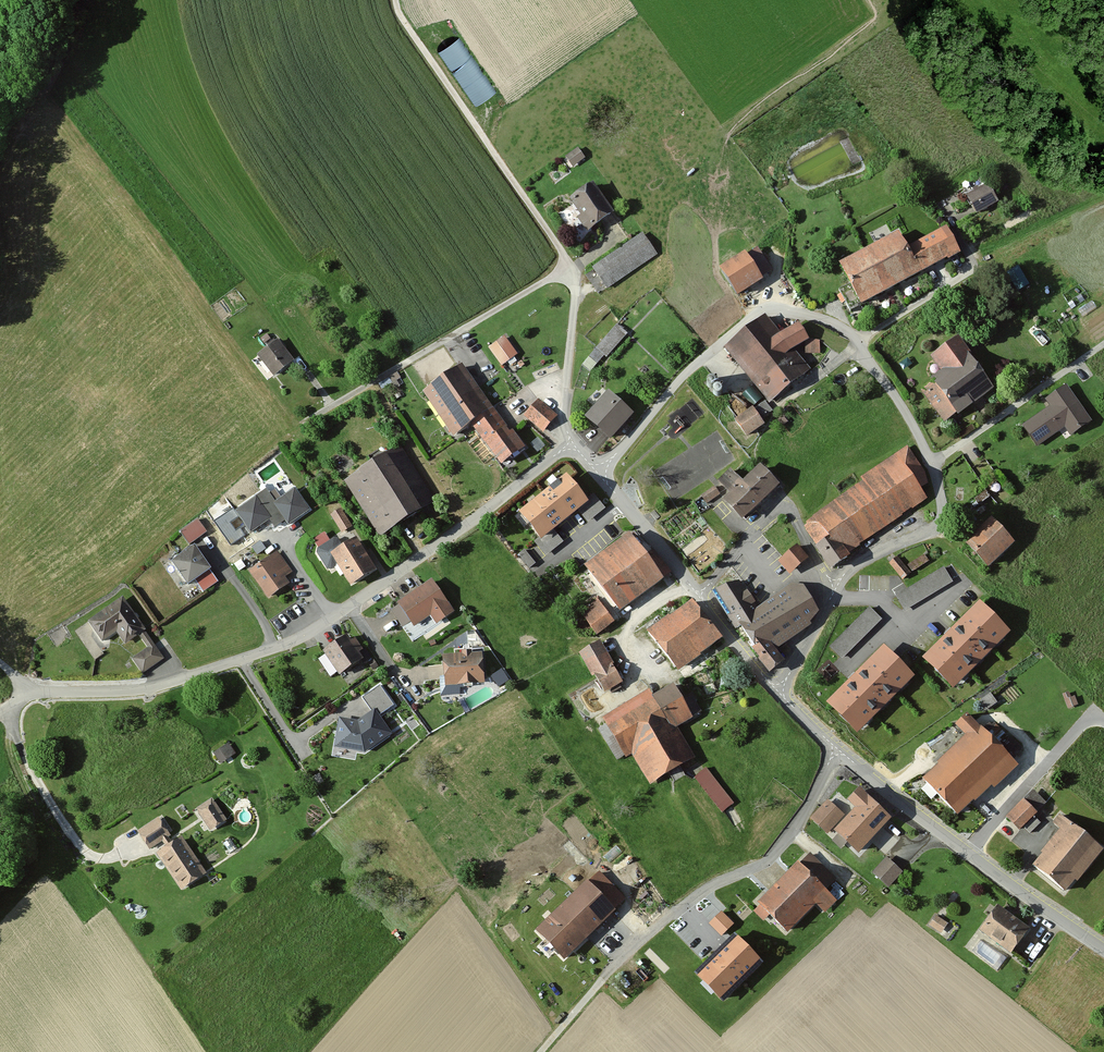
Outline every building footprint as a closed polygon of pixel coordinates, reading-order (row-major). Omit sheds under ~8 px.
[(441,47),(476,103),(496,90),(460,34),(441,47)] [(579,148),(566,156),(573,167),(586,159),(579,148)] [(992,182),(968,195),(979,215),(1002,202),(992,182)] [(597,184),(572,199),(591,229),(616,214),(597,184)] [(906,231),(846,262),(868,304),(965,253),(951,227),(914,246),(906,231)] [(642,233),(592,266),(606,287),(657,254),(642,233)] [(751,252),(726,268),(743,295),(768,279),(751,252)] [(842,287),(850,308),(862,303),(854,283),(842,287)] [(767,317),(728,347),(771,403),(812,371),(797,351),(812,339),(801,324),(783,337),(767,317)] [(618,322),(583,361),(593,370),(628,330),(618,322)] [(962,336),(935,356),(946,371),(923,388),(947,422),(998,386),(962,336)] [(504,338),(490,348),(503,366),(516,357),(504,338)] [(279,340),(259,354),(276,377),(296,363),(279,340)] [(466,365),(425,392),(456,438),(475,425),(503,466),(529,449),(516,430),(512,432),(466,365)] [(396,371),(380,382),(386,390),(402,380),(396,371)] [(1070,384),(1046,399),(1051,406),(1024,424),(1038,445),(1067,426),(1073,435),(1094,421),(1070,384)] [(638,413),(612,390),(589,417),(614,439),(638,413)] [(558,416),(539,400),(524,417),(543,434),(558,416)] [(757,408),(739,420),(750,436),(768,424),(757,408)] [(403,447),(347,481),(381,537),(437,503),(403,447)] [(866,483),(806,525),(838,570),(858,556),(854,552),(931,498),(924,489),(932,483),(907,447),(862,478),(866,483)] [(785,486),(765,464),(746,480),(734,467),(701,497),(709,505),(723,493),(747,520),(785,486)] [(566,475),(519,513),(541,541),(589,503),(566,475)] [(267,488),(237,509),(253,532),(270,519),(276,527),(285,520),(289,525),(311,509),(296,488),(277,502),(267,488)] [(342,508),(331,515),(343,533),(353,526),(342,508)] [(199,518),(182,531),(192,545),(209,532),(199,518)] [(992,519),(965,544),(989,569),(1016,544),(992,519)] [(314,535),(319,543),(330,537),(326,529),(314,535)] [(634,532),(589,566),(622,610),(667,576),(634,532)] [(317,546),(329,567),(338,561),(331,551),(338,547),(331,537),(317,546)] [(359,538),(335,554),(355,586),(380,571),(359,538)] [(198,545),(175,561),(191,584),(214,569),(198,545)] [(801,545),(781,560),(793,576),(813,560),(801,545)] [(278,551),(250,570),(269,598),(297,579),(278,551)] [(899,556),(889,564),(902,581),(912,573),(899,556)] [(905,608),(961,576),(952,561),(896,592),(905,608)] [(434,580),(399,603),(416,627),(433,616),(438,624),(456,612),(434,580)] [(745,580),(713,592),(735,631),(772,677),(789,662),(779,650),(817,617),(821,607),(802,585),(793,583),(761,604),(749,589),(745,580)] [(598,597),(580,610),(598,635),(616,623),(598,597)] [(125,598),(90,621),(104,642),(118,633),(125,644),(147,630),(125,598)] [(698,599),(652,631),(680,671),(726,639),(698,599)] [(980,602),(923,660),(953,690),(1010,633),(980,602)] [(843,657),(883,616),(871,604),(831,644),(843,657)] [(349,635),(325,650),(341,675),(364,661),(349,635)] [(602,640),(582,653),(607,692),(627,680),(602,640)] [(155,644),(134,657),(143,673),(164,659),(155,644)] [(884,647),(827,704),(858,734),(915,677),(884,647)] [(481,653),(443,657),(446,686),(484,683),(481,653)] [(652,695),(649,690),(603,715),(627,758),(633,754),(651,785),(697,760),(679,728),(696,718),(676,682),(652,695)] [(378,716),(374,710),(372,712),(358,722),(339,719),(334,748),(364,753),(391,734),(378,716)] [(1023,766),(971,714),(959,726),(970,737),(926,780),(962,816),(994,784),(999,789),(1023,766)] [(228,744),(214,753),(221,764),(235,754),(228,744)] [(707,765),(695,775),(724,809),(735,800),(707,765)] [(859,788),(847,801),(855,809),(834,831),(857,854),(891,820),(859,788)] [(1026,798),(1009,816),(1024,830),(1041,813),(1026,798)] [(214,799),(196,810),(209,831),(227,820),(214,799)] [(828,799),(811,818),(827,834),(845,815),(828,799)] [(1063,831),(1035,866),(1071,895),(1103,854),(1103,848),(1062,815),(1054,824),(1063,831)] [(162,818),(139,833),(150,850),(173,835),(162,818)] [(183,838),(158,854),(181,890),(206,873),(183,838)] [(904,872),(887,857),(873,873),(889,888),(904,872)] [(836,901),(797,863),(758,904),(788,933),(815,905),(824,914),(836,901)] [(626,900),(600,872),(588,883),(587,881),(534,932),(564,962),(616,912),(615,910),(626,900)] [(1033,928),(1001,905),(981,932),(1014,956),(1033,928)] [(723,908),(710,921),(723,934),(736,921),(723,908)] [(949,922),(936,915),(929,926),(943,933),(949,922)] [(737,938),(697,977),(720,1001),(761,962),(737,938)]
